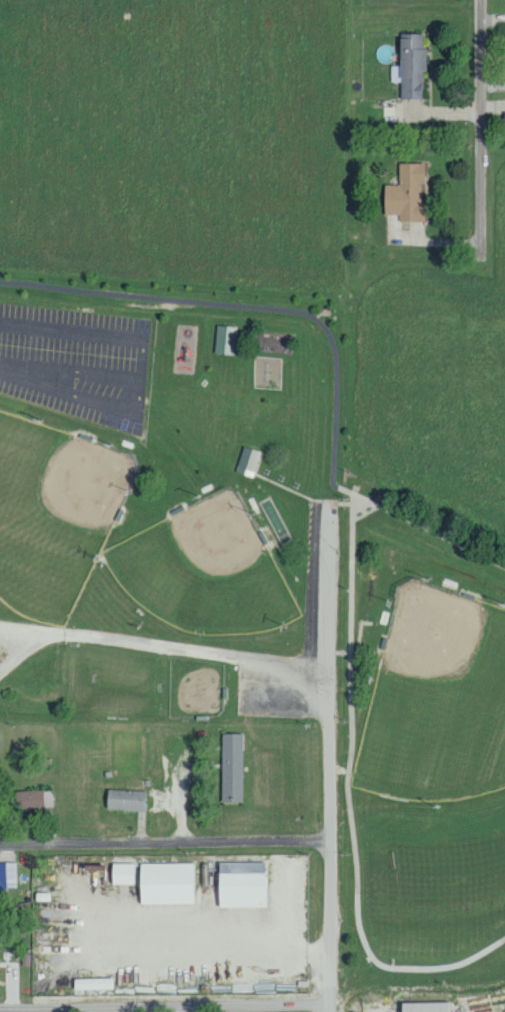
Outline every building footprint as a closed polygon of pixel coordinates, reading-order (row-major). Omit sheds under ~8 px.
[(399,99),(423,99),(423,34),(399,34),(399,99)] [(383,215),(399,215),(399,222),(424,222),(425,200),(420,200),(420,183),(424,183),(424,163),(399,163),(399,185),(383,185),(383,215)] [(215,353),(235,354),(236,325),(216,325),(215,353)] [(236,473),(253,476),(259,450),(242,446),(236,473)] [(241,802),(242,733),(222,733),(221,801),(241,802)] [(144,810),(145,790),(106,789),(105,809),(144,810)] [(52,790),(14,791),(15,810),(52,808),(52,790)] [(217,862),(217,907),(267,907),(266,861),(217,862)] [(6,897),(6,887),(16,887),(15,862),(0,862),(0,898),(6,897)] [(195,862),(138,863),(138,904),(195,903),(195,862)] [(110,883),(133,884),(134,863),(111,863),(110,883)] [(72,979),(73,990),(112,989),(112,978),(72,979)]
